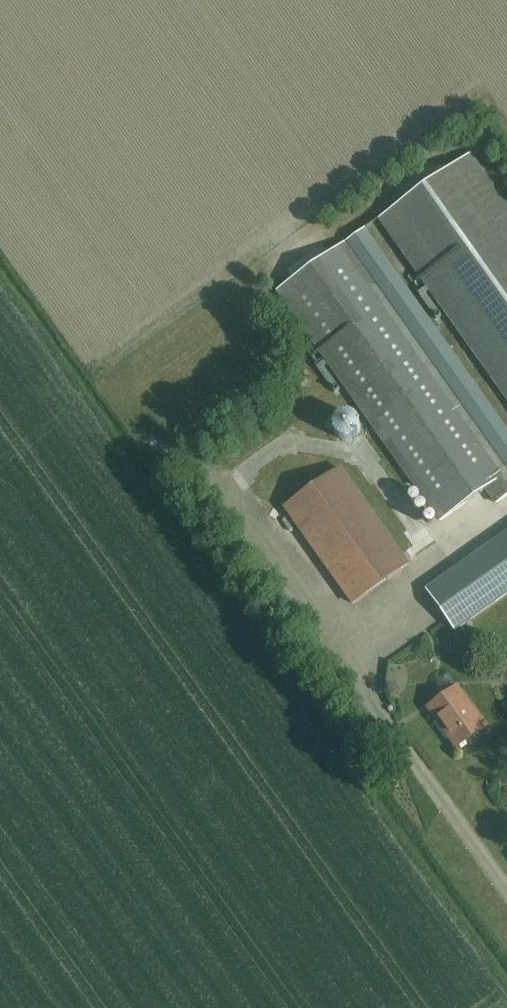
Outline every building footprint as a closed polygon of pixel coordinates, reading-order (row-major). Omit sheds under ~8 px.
[(380,218),(506,397),(506,212),(468,156),(380,218)] [(367,226),(277,290),(441,520),(486,488),(497,502),(506,495),(506,424),(367,226)] [(344,440),(346,440),(348,440),(350,440),(352,439),(354,438),(355,437),(357,435),(358,434),(359,432),(359,430),(360,428),(360,426),(359,424),(359,422),(358,420),(357,418),(355,417),(354,415),(352,414),(350,413),(348,413),(346,413),(344,413),(342,413),(340,414),(338,415),(336,417),(335,418),(334,420),(333,422),(332,424),(332,426),(332,428),(332,430),(333,432),(334,434),(335,435),(336,437),(338,438),(340,439),(342,440),(344,440)] [(353,603),(409,563),(341,468),(285,508),(353,603)] [(506,593),(506,532),(426,589),(456,630),(506,593)] [(457,747),(487,726),(458,686),(428,708),(457,747)]
